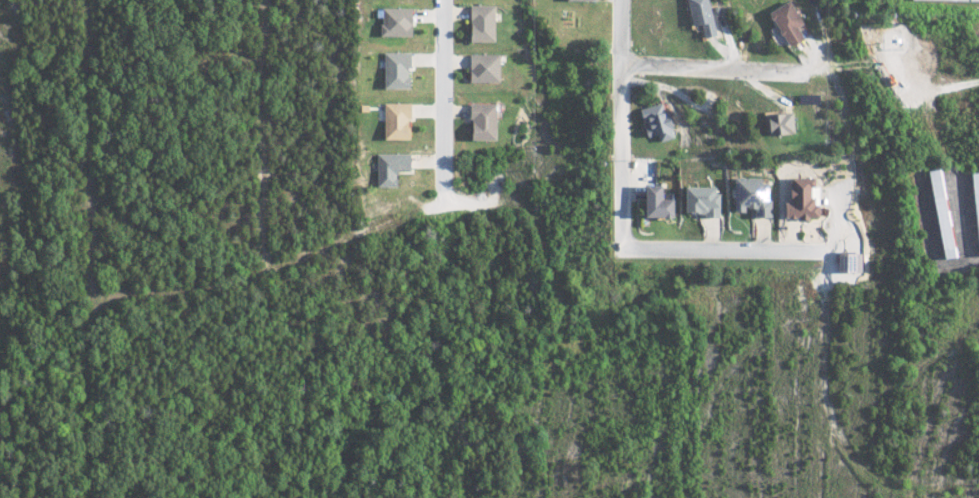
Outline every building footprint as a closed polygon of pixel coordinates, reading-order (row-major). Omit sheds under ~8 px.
[(713,35),(708,0),(685,0),(690,26),(699,24),(701,37),(713,35)] [(798,24),(788,1),(766,9),(782,47),(799,39),(794,26),(798,24)] [(492,6),(467,5),(466,41),(491,42),(492,6)] [(409,8),(378,8),(378,36),(408,36),(409,8)] [(406,88),(407,52),(381,52),(380,88),(406,88)] [(497,82),(498,55),(467,54),(467,82),(497,82)] [(380,138),(406,139),(407,103),(381,102),(380,138)] [(657,142),(670,138),(660,102),(635,110),(643,138),(655,134),(657,142)] [(466,103),(465,139),(491,140),(492,104),(466,103)] [(762,113),(762,135),(791,134),(791,113),(762,113)] [(394,187),(394,169),(408,169),(408,154),(375,153),(374,186),(394,187)] [(927,171),(940,259),(956,256),(942,168),(927,171)] [(970,173),(973,256),(978,255),(978,172),(970,173)] [(752,217),(770,218),(771,200),(766,200),(767,183),(759,183),(759,178),(729,177),(728,210),(752,211),(752,217)] [(786,178),(786,202),(778,202),(778,218),(816,218),(816,204),(809,204),(809,186),(812,186),(812,178),(786,178)] [(668,198),(655,198),(655,184),(637,184),(637,217),(668,217),(668,198)] [(715,187),(678,186),(677,214),(714,215),(715,187)]
